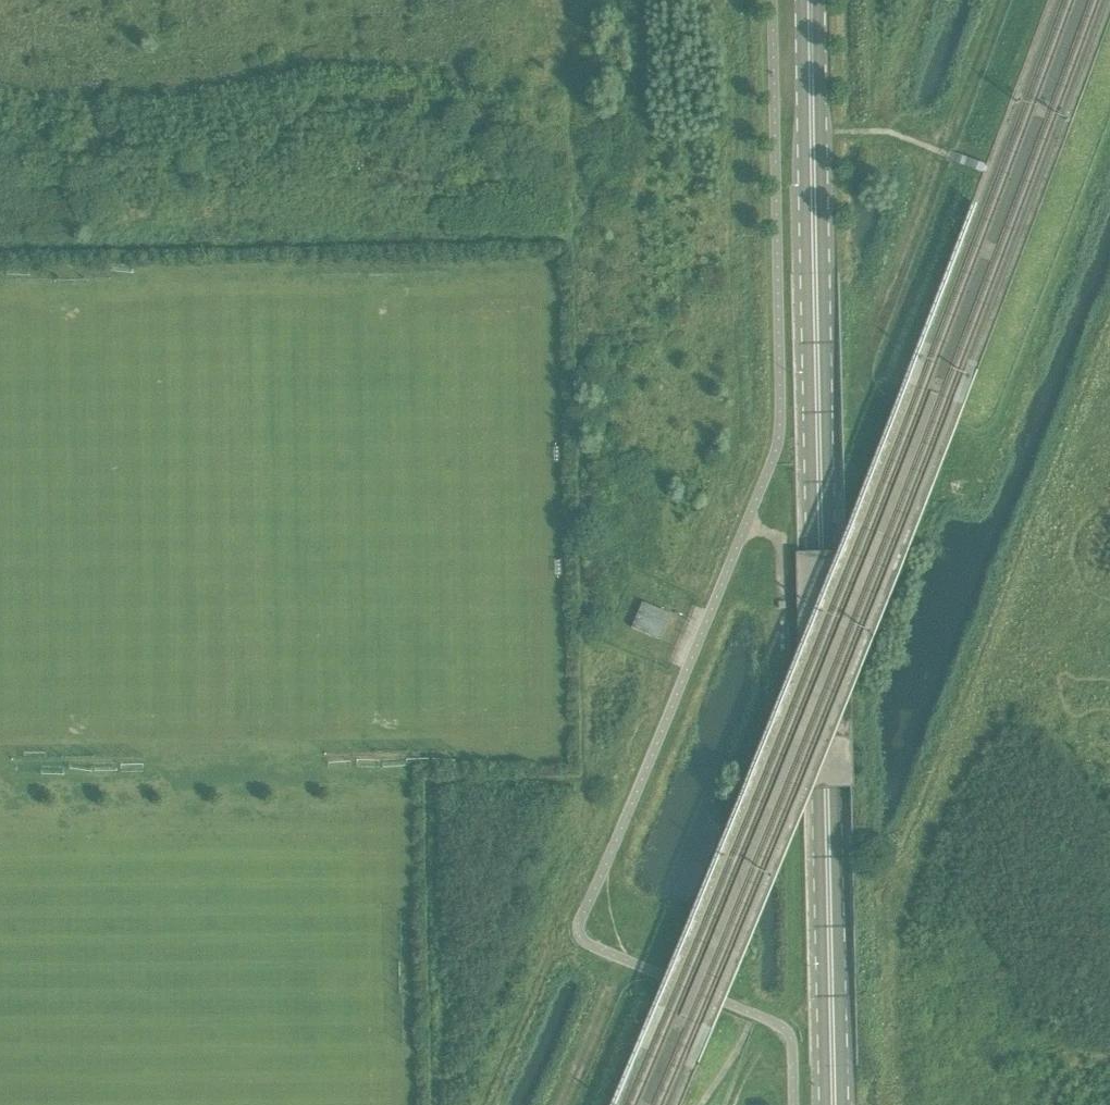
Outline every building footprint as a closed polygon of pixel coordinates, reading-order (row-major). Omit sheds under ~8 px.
[(670,613),(641,601),(630,627),(659,639),(670,613)]
